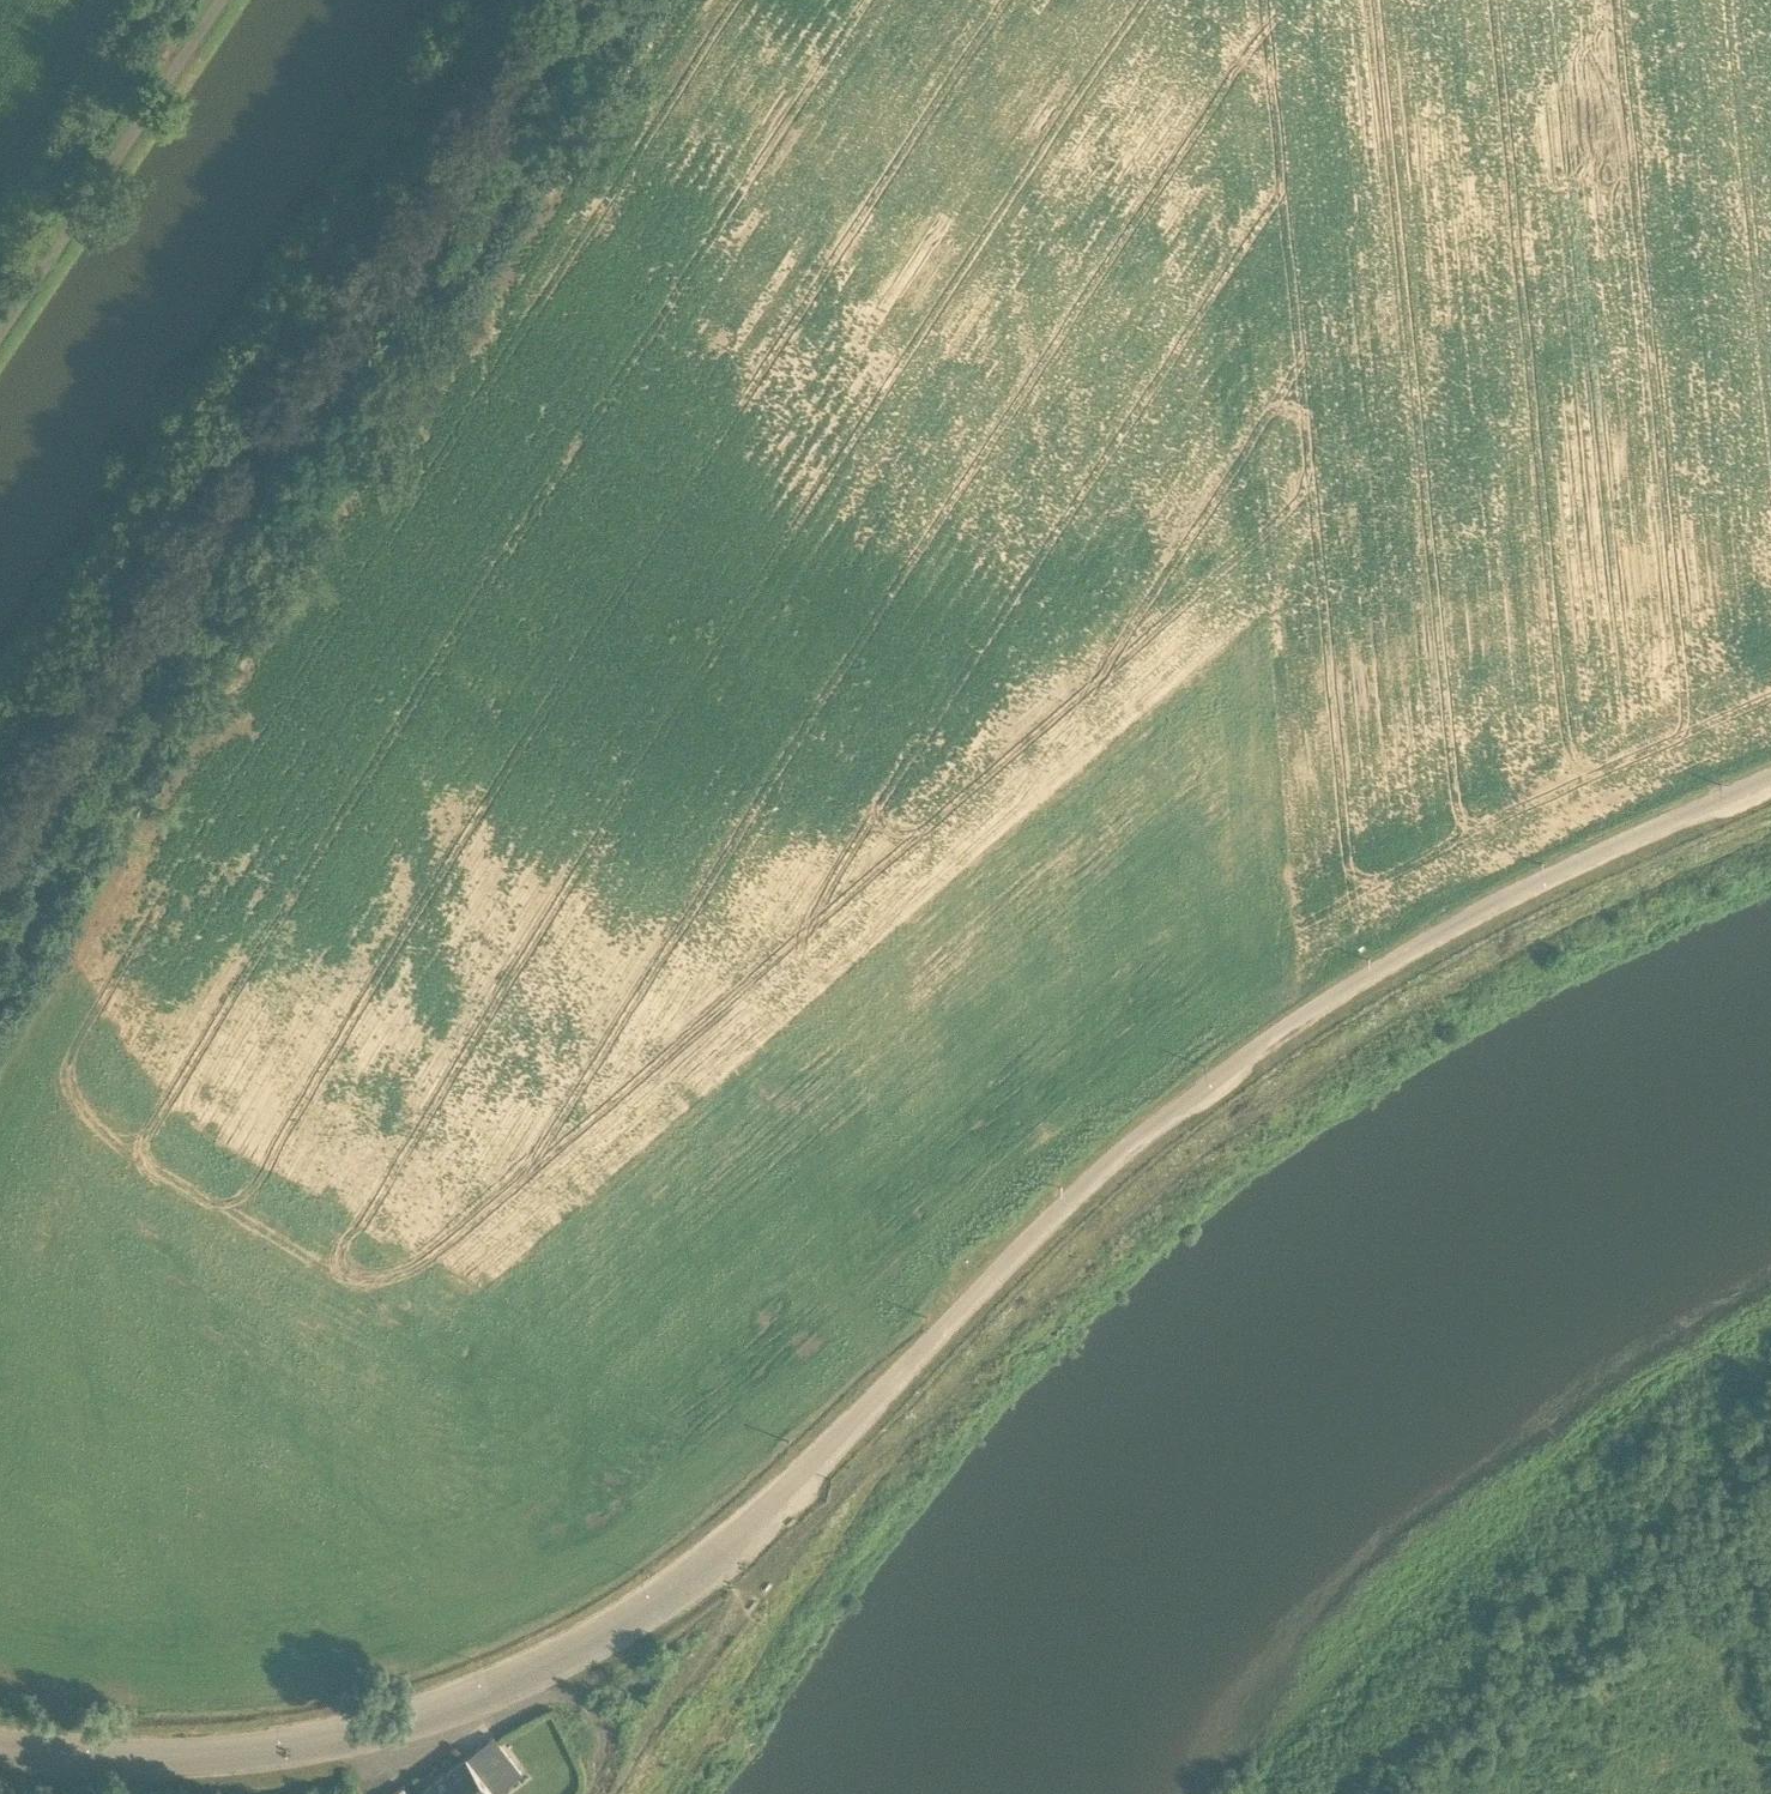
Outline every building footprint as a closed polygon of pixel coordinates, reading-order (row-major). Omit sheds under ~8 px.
[(522,1766),(493,1727),(413,1788),(418,1793),(485,1793),(522,1766)] [(404,1777),(382,1793),(418,1793),(404,1777)]
